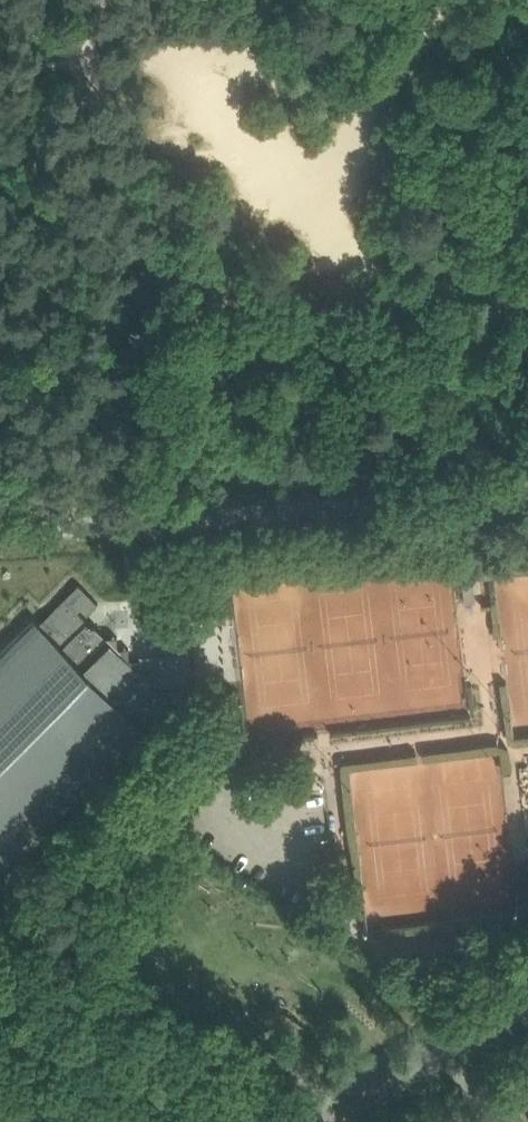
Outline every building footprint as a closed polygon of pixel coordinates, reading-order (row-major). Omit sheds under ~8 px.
[(463,582),(465,601),(476,600),(474,581),(463,582)] [(98,626),(94,623),(96,621),(91,617),(90,619),(86,615),(99,602),(80,583),(41,622),(30,611),(0,641),(0,881),(151,731),(129,710),(148,691),(154,690),(153,669),(142,670),(141,658),(131,659),(130,646),(119,647),(118,635),(107,636),(98,626)]
